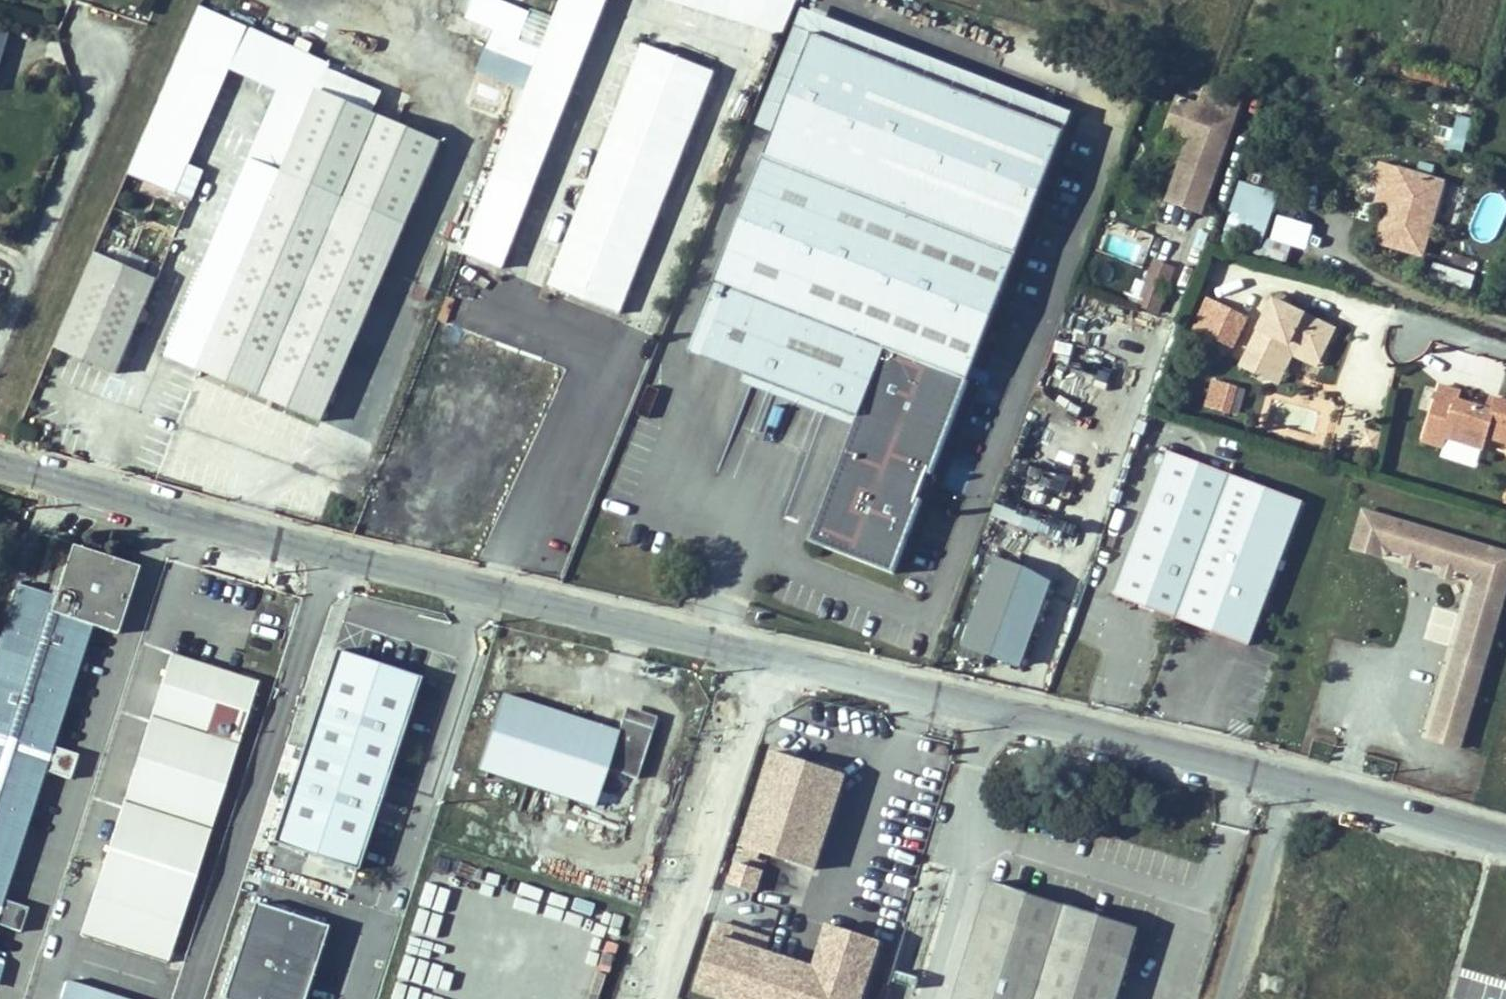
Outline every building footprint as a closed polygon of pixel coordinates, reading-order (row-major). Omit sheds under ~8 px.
[(463,252),(504,269),(610,0),(561,0),(463,252)] [(784,35),(797,0),(666,0),(784,35)] [(167,352),(199,365),(270,200),(283,169),(317,88),(325,70),(329,62),(200,7),(129,172),(193,200),(205,171),(190,165),(231,68),(280,89),(167,352)] [(811,31),(1063,130),(1070,111),(818,13),(811,31)] [(804,539),(888,572),(918,498),(913,496),(923,471),(928,473),(1063,130),(811,31),(772,130),(686,349),(854,415),(804,539)] [(644,46),(551,286),(622,313),(715,73),(644,46)] [(325,70),(317,88),(374,112),(382,94),(325,70)] [(317,88),(283,169),(409,222),(443,142),(374,112),(317,88)] [(1201,213),(1241,102),(1229,97),(1223,114),(1178,98),(1166,131),(1190,139),(1168,201),(1201,213)] [(1468,131),(1471,121),(1457,117),(1455,127),(1468,131)] [(1463,148),(1468,131),(1455,127),(1450,144),(1463,148)] [(1430,180),(1434,166),(1419,162),(1415,175),(1430,180)] [(1391,203),(1400,172),(1380,166),(1375,186),(1381,188),(1378,200),(1391,203)] [(409,222),(283,169),(270,200),(396,253),(409,222)] [(1435,225),(1447,185),(1400,171),(1391,203),(1380,242),(1422,254),(1431,224),(1435,225)] [(1262,243),(1279,194),(1241,182),(1231,212),(1243,216),(1236,235),(1262,243)] [(396,253),(270,200),(199,365),(325,419),(396,253)] [(1286,262),(1291,246),(1268,238),(1262,254),(1286,262)] [(158,280),(98,254),(57,348),(117,374),(158,280)] [(1166,289),(1173,270),(1154,263),(1147,282),(1166,289)] [(1431,263),(1427,278),(1471,289),(1475,274),(1431,263)] [(1157,313),(1166,289),(1147,282),(1142,297),(1138,306),(1157,313)] [(1138,306),(1142,297),(1132,293),(1129,302),(1138,306)] [(1290,308),(1293,302),(1277,294),(1274,300),(1290,308)] [(1203,333),(1218,303),(1208,299),(1194,328),(1203,333)] [(1284,315),(1288,307),(1274,300),(1270,308),(1284,315)] [(1232,347),(1246,317),(1218,303),(1203,333),(1232,347)] [(1334,330),(1288,307),(1284,315),(1270,308),(1242,366),(1271,380),(1289,344),(1320,358),(1334,330)] [(1320,358),(1289,344),(1271,380),(1278,384),(1293,354),(1318,366),(1320,358)] [(1230,414),(1237,387),(1213,380),(1209,394),(1217,396),(1213,409),(1230,414)] [(1497,400),(1493,412),(1485,409),(1457,401),(1460,392),(1441,386),(1424,441),(1443,447),(1446,437),(1483,449),(1487,437),(1505,443),(1505,403),(1497,400)] [(1213,409),(1217,396),(1209,394),(1206,407),(1213,409)] [(1493,412),(1497,400),(1488,397),(1485,409),(1493,412)] [(1478,466),(1483,449),(1446,437),(1443,447),(1441,454),(1478,466)] [(1249,646),(1302,502),(1169,452),(1115,595),(1249,646)] [(923,471),(913,496),(918,498),(928,473),(923,471)] [(1364,511),(1353,548),(1382,557),(1384,549),(1392,551),(1408,556),(1418,558),(1445,567),(1455,570),(1470,574),(1479,577),(1476,585),(1431,740),(1460,748),(1505,590),(1505,553),(1364,511)] [(49,741),(89,621),(109,627),(131,562),(64,540),(47,592),(13,581),(0,620),(0,725),(49,741)] [(1382,557),(1392,551),(1384,549),(1382,557)] [(1414,569),(1418,558),(1408,556),(1405,566),(1414,569)] [(1020,665),(1047,591),(1042,583),(993,565),(963,645),(1020,665)] [(1451,580),(1455,570),(1445,567),(1442,577),(1451,580)] [(1476,585),(1479,577),(1470,574),(1476,585)] [(81,927),(167,957),(263,677),(172,647),(81,927)] [(343,648),(277,840),(362,869),(428,678),(343,648)] [(625,727),(508,689),(484,763),(600,802),(612,765),(643,775),(659,724),(629,714),(625,727)] [(629,714),(659,724),(664,712),(633,702),(629,714)] [(0,725),(0,893),(41,768),(62,775),(70,748),(49,741),(0,725)] [(845,774),(773,751),(742,847),(814,870),(845,774)] [(761,870),(737,863),(730,884),(754,892),(761,870)] [(991,877),(954,998),(1119,998),(1142,925),(991,877)] [(12,930),(21,902),(0,896),(0,926),(12,930)] [(223,997),(229,998),(305,998),(330,925),(257,900),(223,997)] [(688,992),(709,998),(865,998),(882,943),(822,924),(808,967),(706,936),(688,992)] [(56,998),(124,998),(60,983),(56,998)]
